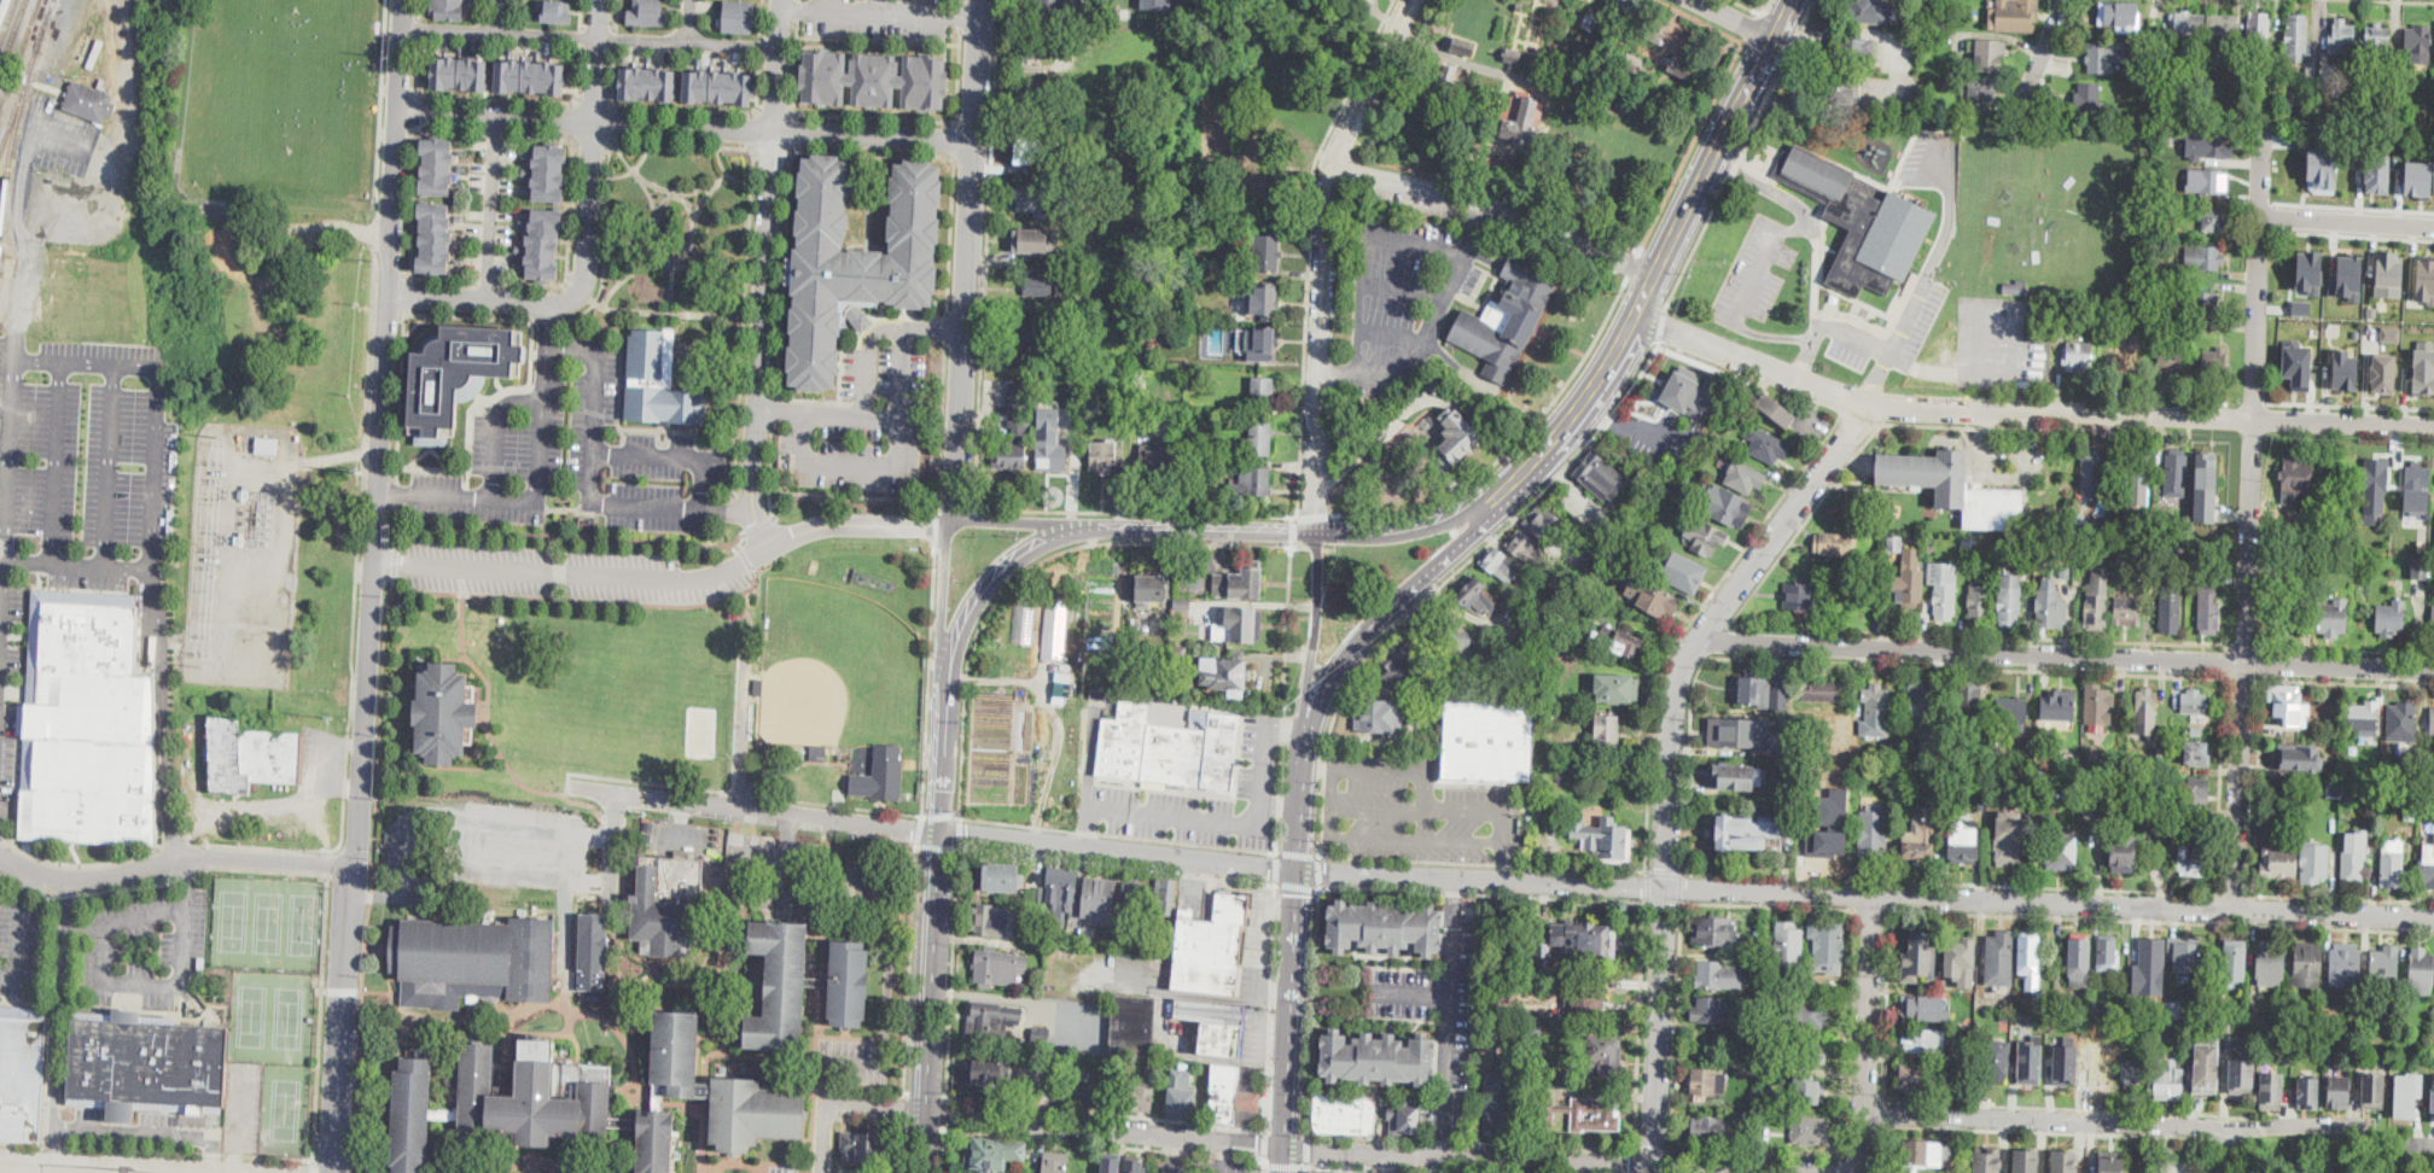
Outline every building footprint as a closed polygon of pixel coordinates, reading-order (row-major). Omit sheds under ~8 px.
[(431,7),(432,0),(465,0),(464,18),(435,16),(435,7),(431,7)] [(543,14),(544,0),(566,0),(565,10),(572,11),(572,22),(555,21),(537,19),(537,14),(543,14)] [(635,8),(635,0),(664,0),(664,7),(668,7),(666,27),(652,25),(627,24),(628,8),(635,8)] [(724,12),(724,0),(756,0),(755,31),(723,30),(724,22),(720,22),(720,12),(724,12)] [(1036,14),(1037,0),(1066,0),(1065,16),(1036,14)] [(1142,8),(1142,0),(1171,0),(1171,10),(1142,8)] [(1631,6),(1635,0),(1638,0),(1649,6),(1644,13),(1631,6)] [(1850,4),(1850,0),(1888,0),(1888,7),(1903,7),(1903,23),(1887,23),(1887,24),(1841,23),(1842,2),(1850,4)] [(1996,7),(1996,0),(2039,0),(2039,21),(2034,21),(2034,31),(1995,31),(1995,29),(1988,29),(1990,7),(1996,7)] [(2137,4),(2136,28),(2098,25),(2100,1),(2137,4)] [(1937,12),(1931,25),(1918,19),(1923,7),(1937,12)] [(2190,11),(2189,13),(2205,14),(2203,37),(2186,36),(2186,42),(2178,41),(2178,36),(2173,35),(2173,27),(2170,27),(2171,13),(2174,13),(2174,12),(2182,13),(2182,10),(2190,11)] [(1591,29),(1582,25),(1586,12),(1596,16),(1591,29)] [(2269,13),(2267,52),(2248,51),(2248,41),(2246,41),(2246,28),(2248,28),(2249,12),(2269,13)] [(2307,13),(2306,53),(2304,53),(2302,62),(2287,60),(2288,53),(2285,53),(2285,43),(2284,43),(2285,30),(2287,30),(2288,19),(2289,19),(2289,13),(2307,13)] [(2238,52),(2230,52),(2229,54),(2211,53),(2212,28),(2207,27),(2208,16),(2240,17),(2238,52)] [(2354,25),(2353,54),(2334,53),(2334,57),(2329,56),(2330,34),(2333,34),(2333,18),(2345,18),(2345,24),(2354,25)] [(2389,29),(2388,45),(2386,45),(2386,54),(2375,54),(2375,59),(2359,58),(2360,37),(2365,37),(2365,28),(2389,29)] [(2430,29),(2429,64),(2410,63),(2410,53),(2405,53),(2405,28),(2430,29)] [(1663,35),(1659,45),(1644,39),(1648,29),(1663,35)] [(1055,36),(1054,52),(1049,52),(1049,58),(1043,58),(1043,59),(1023,58),(1023,51),(1017,49),(1018,43),(1023,43),(1023,35),(1055,36)] [(1477,42),(1472,57),(1450,51),(1455,36),(1477,42)] [(1873,63),(1829,60),(1830,36),(1874,39),(1873,63)] [(104,40),(92,68),(87,65),(98,37),(104,40)] [(2005,54),(2002,54),(2001,72),(1974,71),(1976,40),(2007,41),(2005,54)] [(2114,59),(2114,74),(2089,72),(2089,41),(2100,41),(2100,47),(2108,47),(2108,59),(2114,59)] [(2172,43),(2171,59),(2164,59),(2165,43),(2172,43)] [(902,83),(895,83),(893,105),(851,103),(852,82),(843,82),(842,101),(800,99),(802,87),(798,86),(799,63),(803,63),(803,47),(845,49),(844,68),(854,69),(855,49),(896,52),(895,72),(902,72),(903,52),(944,54),(944,68),(948,68),(947,93),(943,92),(942,106),(901,104),(902,83)] [(1519,65),(1504,62),(1508,48),(1521,51),(1519,65)] [(474,57),(488,58),(485,86),(482,86),(482,89),(473,89),(473,84),(467,84),(467,88),(459,88),(459,84),(446,83),(446,88),(432,88),(433,82),(431,82),(432,54),(447,56),(447,53),(456,54),(456,56),(467,57),(467,56),(474,56),(474,57)] [(1644,60),(1637,75),(1621,66),(1627,53),(1644,60)] [(1694,65),(1687,80),(1666,70),(1673,56),(1694,65)] [(545,59),(552,59),(552,62),(566,63),(565,72),(569,72),(569,84),(565,84),(565,94),(549,94),(549,89),(538,89),(538,92),(524,92),(524,88),(516,88),(516,91),(496,91),(496,87),(495,87),(496,59),(511,59),(511,57),(519,58),(519,60),(524,60),(524,58),(532,58),(532,60),(545,62),(545,59)] [(656,66),(656,64),(665,64),(665,68),(679,68),(676,97),(676,100),(663,99),(663,95),(656,95),(656,98),(648,98),(648,94),(635,94),(635,98),(621,98),(623,65),(635,65),(635,63),(645,63),(645,66),(656,66)] [(1451,87),(1438,83),(1444,64),(1457,68),(1451,87)] [(2316,68),(2314,83),(2305,82),(2306,66),(2316,68)] [(727,69),(735,70),(735,72),(746,72),(746,83),(751,83),(751,95),(745,94),(745,105),(733,105),(733,100),(721,99),(721,103),(708,101),(708,98),(693,98),(693,101),(679,101),(679,97),(680,69),(694,70),(694,68),(703,68),(703,70),(708,71),(708,68),(716,69),(715,71),(727,71),(727,69)] [(2410,71),(2409,89),(2398,89),(2399,70),(2410,71)] [(2155,71),(2155,80),(2141,80),(2142,71),(2155,71)] [(2391,71),(2391,87),(2377,86),(2377,75),(2383,75),(2383,71),(2391,71)] [(1859,76),(1858,104),(1816,103),(1817,75),(1859,76)] [(109,81),(105,91),(97,87),(100,78),(109,81)] [(1993,92),(1991,92),(1990,104),(1968,103),(1969,78),(1995,80),(1993,92)] [(117,104),(115,111),(109,109),(103,124),(63,109),(74,81),(112,95),(111,100),(117,104)] [(1043,82),(1042,104),(1027,103),(1027,109),(1019,109),(1020,81),(1043,82)] [(2098,83),(2098,101),(2101,101),(2101,107),(2100,107),(2100,117),(2078,117),(2078,107),(2074,107),(2074,93),(2079,93),(2078,83),(2098,83)] [(1544,103),(1537,145),(1526,144),(1525,147),(1512,145),(1513,139),(1500,136),(1506,104),(1509,105),(1510,97),(1544,103)] [(2200,109),(2190,109),(2190,100),(2200,100),(2200,109)] [(2230,134),(2230,139),(2235,139),(2234,152),(2229,152),(2229,157),(2205,156),(2205,142),(2201,142),(2201,134),(2206,134),(2206,133),(2230,134)] [(453,141),(444,140),(444,136),(430,135),(430,139),(420,139),(420,154),(423,154),(423,165),(420,165),(419,194),(449,196),(450,182),(453,182),(453,175),(450,174),(450,163),(453,163),(454,154),(452,154),(453,141)] [(1037,140),(1037,165),(1017,165),(1018,140),(1037,140)] [(567,147),(559,147),(559,142),(546,142),(546,146),(536,145),(536,158),(532,158),(532,168),(535,168),(535,179),(532,179),(532,187),(534,187),(534,200),(564,202),(565,188),(561,188),(563,183),(564,183),(565,174),(563,174),(563,161),(566,162),(567,147)] [(1795,142),(1938,215),(1904,282),(1896,278),(1887,296),(1864,285),(1857,299),(1824,282),(1851,229),(1822,215),(1828,204),(1771,176),(1784,150),(1790,153),(1795,142)] [(2308,146),(2336,147),(2335,188),(2321,188),(2321,186),(2317,186),(2314,182),(2314,179),(2307,179),(2308,146)] [(2366,191),(2388,192),(2389,153),(2364,153),(2364,181),(2366,181),(2366,191)] [(840,156),(840,161),(849,161),(848,175),(850,175),(849,199),(846,199),(846,212),(849,212),(848,238),(844,238),(844,247),(843,247),(843,252),(849,252),(849,250),(884,251),(883,255),(890,255),(890,251),(890,240),(887,240),(889,216),(891,216),(892,203),(890,203),(891,188),(890,188),(890,177),(893,177),(895,164),(904,164),(904,161),(932,162),(932,165),(942,167),(941,180),(943,180),(942,205),(938,205),(938,218),(941,218),(939,244),(936,244),(936,253),(934,257),(936,257),(936,267),(937,267),(936,293),(933,293),(932,305),(924,305),(924,309),(896,308),(896,304),(886,303),(886,300),(880,300),(880,303),(846,300),(846,298),(840,298),(840,302),(842,302),(840,311),(843,311),(842,337),(839,337),(839,349),(838,375),(837,374),(835,389),(826,387),(825,392),(798,391),(798,386),(790,386),(791,372),(787,372),(788,346),(792,346),(793,333),(790,333),(791,309),(794,309),(794,300),(796,300),(796,294),(791,294),(793,249),(797,249),(798,235),(796,235),(797,210),(799,211),(799,197),(798,197),(799,173),(802,173),(803,158),(811,159),(813,154),(840,156)] [(2405,161),(2432,162),(2430,199),(2420,199),(2420,194),(2403,193),(2405,161)] [(2228,171),(2226,180),(2222,180),(2220,194),(2199,193),(2200,179),(2196,179),(2196,170),(2201,171),(2201,169),(2228,171)] [(2165,186),(2164,198),(2156,198),(2156,186),(2165,186)] [(1049,188),(1048,220),(1033,220),(1033,211),(1017,211),(1018,187),(1049,188)] [(448,205),(418,203),(418,218),(420,218),(419,232),(421,232),(421,235),(419,235),(419,246),(421,246),(420,257),(417,257),(415,273),(425,273),(425,276),(438,278),(438,274),(449,275),(449,263),(452,263),(453,252),(450,251),(450,241),(453,241),(453,232),(447,232),(448,227),(450,227),(450,220),(447,218),(448,205)] [(2230,218),(2224,218),(2224,233),(2201,232),(2202,217),(2197,217),(2197,208),(2231,210),(2230,218)] [(564,211),(534,210),(532,223),(530,223),(529,232),(532,232),(531,237),(528,237),(528,245),(529,245),(529,257),(525,257),(525,264),(528,264),(528,278),(537,279),(537,282),(548,282),(548,279),(558,279),(558,267),(554,267),(555,251),(558,252),(558,245),(555,245),(555,238),(559,239),(559,226),(563,226),(564,211)] [(1013,228),(1012,251),(1060,252),(1060,229),(1013,228)] [(2162,230),(2161,240),(2151,239),(2151,229),(2162,230)] [(1137,234),(1136,245),(1124,245),(1124,234),(1137,234)] [(1279,272),(1247,269),(1247,258),(1253,259),(1254,234),(1281,235),(1279,272)] [(2160,252),(2151,252),(2151,243),(2159,243),(2160,252)] [(2224,262),(2220,262),(2219,269),(2184,268),(2185,246),(2220,247),(2219,253),(2225,253),(2224,262)] [(2323,250),(2323,253),(2322,253),(2322,269),(2323,269),(2323,285),(2321,285),(2321,294),(2308,294),(2310,288),(2296,288),(2298,251),(2305,251),(2305,250),(2323,250)] [(2404,256),(2401,297),(2376,296),(2378,250),(2398,251),(2398,256),(2404,256)] [(1560,278),(1504,385),(1483,374),(1490,360),(1448,338),(1463,309),(1481,319),(1491,299),(1500,303),(1504,293),(1501,292),(1508,279),(1500,275),(1512,253),(1560,278)] [(2360,255),(2360,256),(2362,256),(2360,300),(2349,300),(2349,294),(2329,294),(2329,275),(2337,275),(2339,256),(2353,256),(2353,253),(2360,255)] [(2158,255),(2156,265),(2148,265),(2149,255),(2158,255)] [(2418,255),(2433,255),(2433,304),(2428,304),(2428,299),(2416,299),(2418,255)] [(1062,276),(1062,296),(1024,294),(1024,285),(1027,285),(1027,275),(1062,276)] [(2027,278),(2027,293),(2004,292),(2004,281),(2016,281),(2016,278),(2027,278)] [(1280,307),(1275,305),(1275,321),(1259,321),(1259,317),(1252,317),(1253,285),(1277,286),(1277,300),(1280,300),(1280,307)] [(2219,292),(2218,313),(2189,311),(2182,293),(2182,290),(2219,292)] [(2165,309),(2155,313),(2153,303),(2162,299),(2165,309)] [(2311,300),(2311,315),(2293,314),(2293,299),(2311,300)] [(2036,302),(2036,310),(2026,310),(2026,302),(2036,302)] [(2366,307),(2366,315),(2376,315),(2377,307),(2366,307)] [(1043,317),(1043,350),(1032,350),(1032,346),(1023,346),(1023,343),(1018,343),(1018,329),(1024,329),(1024,317),(1043,317)] [(528,331),(524,378),(460,374),(456,436),(442,436),(438,438),(426,437),(424,434),(409,433),(414,354),(427,355),(427,350),(432,344),(437,340),(443,340),(444,326),(528,331)] [(2401,327),(2401,340),(2381,339),(2382,326),(2401,327)] [(1097,327),(1097,337),(1085,337),(1085,327),(1097,327)] [(1274,328),(1275,338),(1279,338),(1280,343),(1274,343),(1274,352),(1276,352),(1276,360),(1251,361),(1251,352),(1245,352),(1245,350),(1239,350),(1238,342),(1247,342),(1247,329),(1274,328)] [(663,381),(628,379),(630,337),(634,337),(634,331),(665,333),(663,381)] [(2141,334),(2138,369),(2116,368),(2118,348),(2131,348),(2132,334),(2141,334)] [(2433,340),(2433,349),(2433,392),(2421,391),(2421,390),(2413,390),(2413,375),(2415,375),(2416,363),(2413,363),(2413,349),(2418,349),(2418,340),(2433,340)] [(2092,343),(2091,372),(2062,370),(2063,346),(2067,346),(2067,342),(2092,343)] [(2182,350),(2180,370),(2176,370),(2174,375),(2166,375),(2166,370),(2158,370),(2160,344),(2168,344),(2168,350),(2182,350)] [(2283,344),(2311,345),(2310,385),(2292,385),(2292,375),(2282,375),(2283,344)] [(2225,346),(2225,366),(2231,366),(2231,374),(2202,373),(2203,351),(2217,351),(2217,346),(2225,346)] [(2358,355),(2357,390),(2340,390),(2340,387),(2333,387),(2334,349),(2349,349),(2349,355),(2358,355)] [(2395,355),(2394,392),(2375,391),(2375,390),(2372,390),(2372,380),(2370,380),(2371,364),(2372,364),(2372,354),(2395,355)] [(732,361),(732,370),(722,369),(723,361),(732,361)] [(1702,377),(1696,385),(1701,389),(1707,378),(1719,385),(1712,397),(1716,398),(1710,412),(1706,409),(1699,422),(1659,401),(1665,391),(1661,389),(1666,379),(1671,381),(1681,364),(1702,377)] [(1437,396),(1426,385),(1437,374),(1448,385),(1437,396)] [(1276,391),(1274,391),(1274,403),(1251,402),(1252,378),(1275,378),(1274,385),(1277,385),(1276,391)] [(1033,384),(1031,444),(1026,444),(1025,468),(1015,468),(1015,472),(1009,472),(1009,469),(994,468),(994,456),(998,456),(998,442),(1012,442),(1013,427),(1008,427),(1009,383),(1033,384)] [(708,391),(628,387),(625,422),(706,426),(708,391)] [(1786,430),(1754,405),(1764,392),(1795,416),(1786,430)] [(1731,405),(1726,412),(1716,403),(1720,397),(1731,405)] [(1038,405),(1036,468),(1066,469),(1066,444),(1059,443),(1060,407),(1038,405)] [(1449,407),(1454,412),(1457,409),(1484,438),(1454,467),(1452,466),(1448,469),(1432,454),(1448,438),(1443,433),(1448,428),(1438,418),(1449,407)] [(1364,416),(1363,430),(1352,428),(1353,409),(1364,410),(1363,416),(1364,416)] [(1733,419),(1729,422),(1724,419),(1726,414),(1733,419)] [(1095,421),(1095,430),(1087,430),(1088,421),(1095,421)] [(1275,436),(1271,436),(1271,456),(1250,455),(1251,422),(1273,422),(1273,430),(1275,430),(1275,436)] [(1792,445),(1784,461),(1777,457),(1774,465),(1748,453),(1753,440),(1747,438),(1753,426),(1792,445)] [(280,439),(278,456),(256,454),(257,437),(280,439)] [(1116,473),(1101,473),(1101,471),(1091,471),(1093,442),(1117,443),(1116,473)] [(1224,445),(1224,455),(1205,454),(1206,445),(1224,445)] [(2149,448),(2149,453),(2150,453),(2149,490),(2145,490),(2145,495),(2130,494),(2131,453),(2133,453),(2135,447),(2149,448)] [(2103,450),(2101,488),(2098,488),(2097,492),(2081,492),(2084,449),(2103,450)] [(1172,451),(1172,479),(1142,478),(1142,471),(1136,471),(1136,459),(1141,459),(1141,450),(1172,451)] [(1623,486),(1612,500),(1607,496),(1603,501),(1572,474),(1592,450),(1624,477),(1618,483),(1623,486)] [(1967,451),(1966,488),(2022,490),(2021,530),(1964,527),(1964,509),(1935,508),(1937,486),(1876,484),(1877,455),(1938,457),(1938,450),(1967,451)] [(2196,451),(2193,521),(2214,521),(2218,451),(2196,451)] [(2188,455),(2184,497),(2165,496),(2167,453),(2188,455)] [(2311,501),(2294,500),(2294,504),(2281,503),(2284,454),(2313,456),(2311,501)] [(2365,457),(2363,523),(2375,524),(2376,513),(2384,513),(2386,457),(2365,457)] [(1766,475),(1760,489),(1754,486),(1749,496),(1724,483),(1729,473),(1728,473),(1735,459),(1766,475)] [(2343,465),(2343,483),(2323,483),(2323,465),(2331,465),(2331,461),(2336,461),(2336,465),(2343,465)] [(2405,465),(2403,517),(2427,518),(2429,466),(2405,465)] [(1270,469),(1270,484),(1275,484),(1274,497),(1271,497),(1271,495),(1241,494),(1241,479),(1248,480),(1250,467),(1270,469)] [(1716,484),(1748,500),(1747,502),(1754,506),(1743,529),(1736,525),(1735,527),(1699,509),(1710,486),(1713,488),(1716,484)] [(1550,545),(1522,523),(1539,502),(1567,524),(1550,545)] [(2323,502),(2323,512),(2314,512),(2314,502),(2323,502)] [(2085,512),(2085,523),(2077,523),(2078,512),(2085,512)] [(1654,517),(1649,524),(1643,520),(1648,513),(1654,517)] [(2186,538),(2174,537),(2176,521),(2188,523),(2186,538)] [(1723,544),(1719,543),(1712,556),(1708,555),(1707,556),(1693,549),(1707,523),(1729,535),(1723,544)] [(2150,536),(2138,536),(2137,524),(2149,524),(2150,536)] [(1664,535),(1658,545),(1643,538),(1649,527),(1664,535)] [(1516,530),(1520,532),(1522,530),(1547,553),(1537,564),(1535,562),(1532,566),(1528,562),(1527,564),(1519,556),(1516,559),(1507,549),(1508,548),(1504,544),(1516,530)] [(1852,535),(1852,554),(1815,553),(1816,532),(1852,535)] [(2028,533),(2027,543),(2020,543),(2020,533),(2028,533)] [(1985,536),(1984,550),(1962,550),(1962,535),(1985,536)] [(1888,550),(1888,537),(1903,537),(1903,550),(1888,550)] [(1599,565),(1591,574),(1589,572),(1588,573),(1578,566),(1583,561),(1577,556),(1586,544),(1602,558),(1596,564),(1599,565)] [(1904,545),(1920,547),(1918,567),(1923,567),(1921,609),(1894,608),(1896,590),(1891,589),(1893,574),(1902,574),(1904,545)] [(2176,547),(2176,556),(2156,555),(2158,545),(2176,547)] [(1495,547),(1506,556),(1506,558),(1513,564),(1510,567),(1518,573),(1508,585),(1493,573),(1491,574),(1478,564),(1490,548),(1492,550),(1495,547)] [(2127,550),(2126,565),(2110,564),(2112,549),(2127,550)] [(1673,552),(1708,568),(1695,596),(1656,576),(1663,565),(1666,566),(1673,552)] [(2324,552),(2323,567),(2316,566),(2316,552),(2324,552)] [(2308,555),(2307,571),(2298,571),(2299,554),(2308,555)] [(2411,577),(2426,578),(2427,556),(2412,556),(2411,577)] [(1262,560),(1260,599),(1213,597),(1213,573),(1244,574),(1244,560),(1262,560)] [(1928,561),(1957,562),(1953,619),(1933,618),(1934,583),(1926,582),(1928,561)] [(2085,582),(2084,626),(2106,626),(2108,566),(2091,565),(2091,582),(2085,582)] [(2143,572),(2143,580),(2135,579),(2136,571),(2143,572)] [(2020,621),(2019,621),(2019,626),(2001,625),(2002,620),(1998,620),(1999,611),(1997,611),(1998,596),(2001,596),(2001,574),(2022,576),(2020,621)] [(1166,602),(1151,602),(1151,608),(1137,608),(1137,601),(1134,601),(1134,576),(1164,576),(1164,583),(1166,583),(1166,602)] [(1474,577),(1500,606),(1489,615),(1484,609),(1480,613),(1472,605),(1465,611),(1454,597),(1460,593),(1456,589),(1465,580),(1467,583),(1474,577)] [(1833,577),(1833,590),(1821,589),(1821,577),(1833,577)] [(1675,615),(1667,612),(1664,619),(1630,603),(1642,580),(1682,600),(1675,615)] [(1986,582),(1986,585),(1990,585),(1988,624),(1968,623),(1968,607),(1967,607),(1967,594),(1968,594),(1969,584),(1970,585),(1970,580),(1986,582)] [(132,676),(151,677),(158,848),(19,840),(33,602),(30,602),(33,582),(136,588),(132,676)] [(1819,586),(1818,611),(1813,609),(1812,611),(1783,609),(1786,582),(1815,583),(1815,586),(1819,586)] [(2179,635),(2160,635),(2161,628),(2159,628),(2161,585),(2180,585),(2179,635)] [(2067,586),(2065,623),(2063,623),(2063,628),(2038,628),(2039,621),(2037,621),(2038,612),(2036,612),(2037,599),(2038,599),(2038,589),(2057,590),(2057,586),(2067,586)] [(2220,586),(2219,635),(2199,635),(2199,593),(2200,593),(2200,586),(2220,586)] [(1573,593),(1568,596),(1565,593),(1570,588),(1573,593)] [(2301,599),(2300,637),(2273,636),(2276,595),(2290,596),(2290,599),(2301,599)] [(2141,597),(2139,626),(2113,625),(2114,597),(2141,597)] [(2347,597),(2346,634),(2339,632),(2339,638),(2324,638),(2324,634),(2317,634),(2317,602),(2333,603),(2334,597),(2347,597)] [(1034,599),(1015,598),(1014,642),(1034,642),(1034,599)] [(2405,599),(2404,634),(2393,632),(2393,637),(2381,637),(2381,632),(2376,631),(2376,605),(2393,606),(2393,599),(2405,599)] [(1192,611),(1175,611),(1175,600),(1192,600),(1192,611)] [(1042,658),(1066,659),(1068,603),(1045,601),(1042,658)] [(1260,642),(1253,640),(1252,647),(1210,641),(1211,635),(1212,636),(1213,624),(1227,625),(1227,608),(1263,609),(1260,642)] [(1450,615),(1475,638),(1450,667),(1440,658),(1446,652),(1432,638),(1436,634),(1431,629),(1442,617),(1445,620),(1450,615)] [(1151,619),(1149,626),(1141,626),(1141,618),(1151,619)] [(1647,641),(1638,661),(1596,644),(1605,624),(1647,641)] [(1422,685),(1410,673),(1405,681),(1399,675),(1388,685),(1380,678),(1390,669),(1381,660),(1403,637),(1437,670),(1422,685)] [(1187,665),(1169,664),(1170,647),(1187,648),(1187,665)] [(1246,690),(1245,690),(1245,699),(1229,698),(1229,689),(1210,689),(1210,684),(1201,684),(1203,658),(1247,659),(1246,690)] [(415,672),(423,672),(423,670),(426,670),(427,661),(455,663),(454,670),(458,671),(458,673),(465,673),(464,702),(476,702),(474,728),(462,728),(461,754),(455,754),(454,757),(450,757),(450,764),(423,764),(423,755),(419,755),(419,753),(412,752),(413,725),(409,725),(410,700),(414,699),(415,672)] [(1072,681),(1060,681),(1060,671),(1072,672),(1072,681)] [(1636,693),(1634,693),(1632,702),(1596,701),(1597,693),(1595,693),(1596,673),(1632,676),(1632,684),(1637,684),(1636,693)] [(1737,702),(1737,676),(1763,676),(1763,702),(1737,702)] [(1981,679),(1980,685),(1982,685),(1981,711),(1979,710),(1979,722),(1958,720),(1958,707),(1957,707),(1958,685),(1960,685),(1960,679),(1981,679)] [(1067,681),(1066,695),(1054,695),(1055,681),(1067,681)] [(1840,682),(1840,701),(1803,700),(1804,681),(1840,682)] [(1882,689),(1889,689),(1888,724),(1865,723),(1867,701),(1862,701),(1863,689),(1870,689),(1870,683),(1882,684),(1882,689)] [(2110,724),(2085,723),(2086,683),(2102,684),(2102,689),(2109,689),(2109,710),(2110,710),(2110,724)] [(2305,726),(2285,725),(2285,717),(2275,716),(2275,701),(2267,701),(2269,684),(2299,685),(2299,693),(2301,693),(2300,711),(2305,711),(2305,726)] [(1788,688),(1788,708),(1769,708),(1769,688),(1788,688)] [(2156,691),(2155,713),(2136,712),(2136,691),(2143,693),(2143,689),(2150,689),(2150,691),(2156,691)] [(1932,691),(1931,718),(1927,718),(1927,716),(1911,714),(1911,705),(1905,705),(1905,694),(1912,695),(1912,690),(1932,691)] [(2074,691),(2073,719),(2049,719),(2050,705),(2045,705),(2045,698),(2050,698),(2050,691),(2074,691)] [(2207,694),(2206,713),(2182,712),(2182,693),(2207,694)] [(2021,696),(2021,698),(2026,698),(2026,724),(2024,724),(2025,731),(2007,733),(2007,724),(1996,724),(1996,699),(2015,699),(2015,696),(2021,696)] [(1399,700),(1398,733),(1361,731),(1361,730),(1355,730),(1356,701),(1362,701),(1362,699),(1399,700)] [(1117,718),(1102,717),(1096,774),(1141,777),(1146,736),(1146,730),(1147,723),(1149,704),(1119,700),(1117,718)] [(1532,702),(1530,781),(1532,781),(1532,810),(1524,810),(1525,782),(1467,780),(1467,786),(1446,784),(1438,784),(1439,752),(1443,753),(1444,700),(1532,702)] [(2380,701),(2377,736),(2359,735),(2360,730),(2348,729),(2349,704),(2365,705),(2365,700),(2380,701)] [(2416,702),(2415,723),(2417,723),(2417,742),(2388,741),(2389,706),(2398,706),(2398,702),(2416,702)] [(1207,730),(1210,710),(1240,714),(1231,792),(1201,787),(1207,730)] [(1618,752),(1606,752),(1606,745),(1597,745),(1599,737),(1595,737),(1596,714),(1620,716),(1618,752)] [(307,733),(303,783),(250,781),(250,794),(210,792),(209,716),(240,720),(240,730),(307,733)] [(1707,716),(1707,745),(1771,746),(1772,718),(1707,716)] [(1812,736),(1803,736),(1803,718),(1811,718),(1812,736)] [(1147,723),(1149,723),(1187,728),(1201,729),(1204,730),(1207,730),(1201,786),(1141,777),(1146,736),(1146,730),(1147,723)] [(2202,728),(2202,736),(2190,735),(2191,726),(2202,728)] [(2051,728),(2050,743),(2039,743),(2040,728),(2051,728)] [(1943,748),(1928,748),(1928,740),(1943,740),(1943,748)] [(2209,766),(2189,765),(2190,764),(2185,763),(2186,741),(2207,742),(2206,754),(2211,754),(2209,766)] [(2002,760),(1993,760),(1992,743),(2002,742),(2002,760)] [(903,761),(901,799),(872,798),(872,796),(849,795),(850,774),(873,775),(874,743),(901,745),(899,761),(903,761)] [(1813,764),(1801,764),(1801,743),(1813,743),(1813,764)] [(2323,769),(2317,769),(2317,771),(2308,770),(2308,768),(2277,766),(2278,743),(2321,746),(2321,755),(2324,755),(2323,769)] [(1797,745),(1797,758),(1778,757),(1778,745),(1797,745)] [(2164,745),(2164,763),(2151,763),(2151,745),(2164,745)] [(826,747),(826,754),(809,753),(810,746),(826,747)] [(1048,747),(1048,755),(1040,755),(1041,746),(1048,747)] [(2077,759),(2062,760),(2062,751),(2075,749),(2077,759)] [(1940,760),(1929,760),(1928,752),(1939,751),(1940,760)] [(2125,752),(2124,768),(2116,766),(2116,752),(2125,752)] [(2357,770),(2352,768),(2351,766),(2349,763),(2351,760),(2354,758),(2358,758),(2360,759),(2362,761),(2362,765),(2360,768),(2357,770)] [(1752,789),(1711,789),(1711,765),(1753,765),(1752,789)] [(1864,775),(1856,775),(1856,765),(1864,765),(1864,775)] [(2177,775),(2162,775),(2162,766),(2177,766),(2177,775)] [(2051,769),(2050,778),(2037,778),(2037,769),(2051,769)] [(2087,778),(2084,795),(2071,793),(2074,776),(2087,778)] [(2207,780),(2206,794),(2209,794),(2209,805),(2186,804),(2188,795),(2183,794),(2183,783),(2188,783),(2188,778),(2207,780)] [(2342,781),(2341,796),(2327,795),(2328,781),(2342,781)] [(1990,783),(1990,798),(1979,796),(1979,783),(1990,783)] [(2356,798),(2347,798),(2347,784),(2357,784),(2356,798)] [(1886,803),(1886,817),(1887,817),(1886,860),(1858,860),(1859,811),(1867,811),(1867,804),(1873,804),(1873,803),(1886,803)] [(2415,803),(2415,819),(2405,819),(2405,803),(2415,803)] [(2183,829),(2170,828),(2171,809),(2184,810),(2183,829)] [(1784,816),(1784,827),(1787,827),(1787,833),(1782,833),(1781,838),(1765,838),(1765,851),(1729,850),(1729,851),(1712,851),(1712,845),(1710,845),(1710,819),(1713,819),(1713,810),(1735,810),(1735,815),(1784,816)] [(1844,810),(1842,853),(1818,852),(1818,847),(1806,846),(1806,828),(1811,828),(1811,831),(1819,833),(1819,810),(1844,810)] [(1584,827),(1601,828),(1602,816),(1615,817),(1614,825),(1627,827),(1627,829),(1631,829),(1630,864),(1601,863),(1601,857),(1595,857),(1595,850),(1582,848),(1582,839),(1566,838),(1567,828),(1573,828),(1573,813),(1584,815),(1584,827)] [(1934,822),(1933,857),(1902,856),(1903,831),(1912,831),(1912,821),(1934,822)] [(1976,845),(1979,845),(1979,858),(1976,858),(1976,863),(1951,862),(1952,858),(1949,858),(1949,844),(1951,844),(1950,831),(1952,831),(1952,823),(1956,821),(1962,822),(1963,824),(1964,828),(1976,828),(1976,845)] [(2019,825),(2019,829),(2022,829),(2020,860),(2019,860),(2019,866),(1997,865),(1997,860),(1996,860),(1996,850),(1995,848),(1995,836),(1997,836),(1997,828),(1999,829),(1999,824),(2019,825)] [(2077,831),(2074,870),(2045,869),(2046,829),(2077,831)] [(2365,850),(2363,885),(2354,883),(2354,886),(2341,885),(2343,833),(2358,834),(2358,850),(2365,850)] [(2137,836),(2136,868),(2133,866),(2133,873),(2112,871),(2112,865),(2110,865),(2112,839),(2119,839),(2119,835),(2137,836)] [(2200,836),(2199,848),(2209,848),(2207,876),(2180,875),(2182,871),(2178,870),(2180,839),(2189,839),(2189,835),(2200,836)] [(2329,877),(2322,877),(2322,885),(2301,883),(2302,844),(2330,845),(2329,877)] [(2298,847),(2296,879),(2260,877),(2261,862),(2263,862),(2264,846),(2298,847)] [(691,856),(691,859),(704,860),(701,905),(706,905),(704,943),(693,943),(693,956),(683,956),(683,958),(652,957),(652,955),(642,955),(642,940),(631,939),(633,901),(640,901),(642,857),(675,859),(675,851),(691,852),(691,856)] [(2404,852),(2403,887),(2381,887),(2382,851),(2404,852)] [(2433,860),(2433,884),(2417,883),(2418,853),(2433,853),(2433,860)] [(1025,874),(1024,886),(1019,886),(1019,892),(973,891),(974,863),(1019,864),(1019,874),(1025,874)] [(1078,869),(1073,911),(1065,910),(1062,923),(1055,922),(1058,894),(1046,893),(1047,880),(1046,880),(1047,865),(1078,869)] [(1117,880),(1112,924),(1091,923),(1093,917),(1081,916),(1085,876),(1117,880)] [(1142,877),(1141,883),(1147,885),(1145,915),(1122,912),(1124,882),(1129,882),(1129,876),(1142,877)] [(1178,880),(1176,901),(1174,901),(1171,920),(1158,918),(1158,914),(1154,914),(1158,877),(1178,880)] [(1044,889),(1043,904),(1036,904),(1036,888),(1044,889)] [(1213,922),(1217,892),(1251,894),(1247,924),(1244,923),(1239,965),(1244,967),(1241,996),(1171,988),(1175,957),(1210,961),(1213,922)] [(1347,900),(1347,906),(1350,906),(1350,905),(1369,906),(1370,900),(1380,901),(1380,906),(1392,906),(1392,901),(1403,901),(1403,906),(1420,906),(1420,910),(1423,910),(1423,904),(1434,904),(1434,909),(1440,909),(1440,914),(1443,914),(1440,939),(1443,940),(1442,950),(1440,950),(1440,953),(1433,952),(1433,958),(1422,958),(1422,951),(1415,951),(1416,943),(1409,943),(1409,947),(1401,947),(1399,955),(1388,953),(1388,947),(1378,946),(1378,953),(1366,953),(1367,946),(1359,946),(1359,939),(1351,939),(1351,947),(1345,947),(1344,956),(1333,955),(1333,947),(1328,947),(1328,945),(1326,945),(1326,934),(1327,934),(1328,921),(1327,921),(1327,910),(1329,910),(1329,906),(1335,906),(1335,900),(1347,900)] [(994,905),(994,909),(1009,909),(1009,918),(1015,920),(1015,938),(977,936),(977,930),(971,929),(971,908),(977,908),(977,904),(994,905)] [(1180,909),(1195,910),(1194,921),(1213,922),(1210,961),(1175,957),(1180,909)] [(1739,921),(1737,945),(1729,944),(1729,945),(1694,944),(1695,916),(1730,918),(1730,921),(1739,921)] [(557,920),(554,963),(553,1002),(479,999),(479,1004),(468,1003),(468,998),(461,998),(461,1010),(398,1009),(400,975),(389,974),(391,926),(402,926),(403,920),(511,923),(511,918),(557,920)] [(805,986),(802,1050),(744,1047),(745,1015),(764,1016),(767,955),(749,953),(750,920),(808,923),(805,978),(805,986)] [(606,992),(580,991),(580,988),(575,988),(577,921),(607,922),(606,992)] [(1804,929),(1803,969),(1775,969),(1775,941),(1776,941),(1777,921),(1795,922),(1795,929),(1804,929)] [(1845,940),(1845,956),(1844,956),(1844,964),(1829,963),(1829,971),(1816,971),(1816,952),(1813,952),(1815,938),(1809,938),(1809,921),(1844,922),(1842,940),(1845,940)] [(1596,923),(1596,924),(1617,926),(1615,958),(1608,958),(1608,961),(1594,959),(1594,961),(1582,961),(1582,958),(1562,957),(1565,923),(1582,924),(1582,922),(1596,923)] [(2013,927),(2013,975),(2001,975),(2001,973),(1988,973),(1988,967),(1985,967),(1985,936),(1995,936),(1995,927),(2013,927)] [(1929,933),(1929,946),(1935,946),(1935,980),(1926,980),(1926,974),(1908,974),(1908,970),(1902,970),(1902,953),(1910,953),(1910,939),(1915,939),(1915,933),(1929,933)] [(1129,935),(1128,949),(1118,947),(1120,934),(1129,935)] [(1975,939),(1974,968),(1961,967),(1961,978),(1944,976),(1945,935),(1961,935),(1961,939),(1975,939)] [(2039,990),(2026,990),(2026,979),(2020,979),(2020,974),(2017,974),(2017,935),(2039,935),(2039,990)] [(2091,938),(2089,987),(2069,987),(2071,976),(2068,976),(2069,964),(2065,964),(2065,955),(2068,955),(2069,936),(2091,938)] [(2165,937),(2139,936),(2139,965),(2133,965),(2132,994),(2163,994),(2165,937)] [(2202,944),(2201,973),(2173,971),(2173,955),(2167,953),(2168,936),(2188,938),(2188,943),(2202,944)] [(1166,939),(1165,952),(1153,951),(1154,938),(1166,939)] [(2120,955),(2119,971),(2110,970),(2109,980),(2096,980),(2098,939),(2118,940),(2116,955),(2120,955)] [(2246,940),(2246,980),(2223,980),(2223,963),(2215,963),(2215,947),(2225,947),(2225,940),(2246,940)] [(2284,980),(2282,980),(2282,986),(2258,986),(2259,979),(2257,979),(2259,940),(2276,940),(2276,946),(2285,947),(2284,980)] [(829,979),(832,941),(866,943),(866,950),(870,950),(869,971),(867,1020),(863,1020),(863,1027),(831,1025),(832,1019),(827,1019),(829,987),(829,979)] [(2323,949),(2322,975),(2321,975),(2319,987),(2292,987),(2292,974),(2293,974),(2293,961),(2295,961),(2296,941),(2321,943),(2321,947),(2323,949)] [(2358,944),(2358,951),(2360,951),(2359,984),(2345,982),(2345,979),(2329,979),(2331,949),(2334,949),(2335,943),(2358,944)] [(1550,944),(1549,969),(1536,969),(1536,944),(1550,944)] [(2399,945),(2398,985),(2395,985),(2395,991),(2383,991),(2383,984),(2368,984),(2368,970),(2370,970),(2371,951),(2384,951),(2384,945),(2399,945)] [(2427,953),(2433,953),(2433,985),(2432,985),(2432,994),(2412,993),(2412,985),(2409,985),(2411,947),(2427,947),(2427,953)] [(1027,955),(1027,969),(1026,969),(1026,974),(1017,973),(1017,985),(990,982),(989,990),(979,988),(979,982),(976,982),(977,965),(971,964),(972,949),(1005,951),(1003,953),(1027,955)] [(1762,969),(1748,969),(1748,961),(1762,959),(1762,969)] [(1747,971),(1747,982),(1742,982),(1742,988),(1723,988),(1723,990),(1694,988),(1694,975),(1696,975),(1698,962),(1723,962),(1723,967),(1742,967),(1742,971),(1747,971)] [(829,987),(805,986),(805,978),(829,979),(829,987)] [(1946,988),(1937,988),(1938,979),(1946,979),(1946,988)] [(1519,985),(1522,985),(1522,996),(1519,996),(1519,1002),(1500,1002),(1500,992),(1504,992),(1504,982),(1519,982),(1519,985)] [(1605,1021),(1557,1021),(1557,1009),(1562,1009),(1562,990),(1605,990),(1605,1021)] [(2049,993),(2048,1010),(2037,1010),(2038,992),(2049,993)] [(1157,997),(1153,1057),(1111,1055),(1114,994),(1157,997)] [(1730,999),(1729,1010),(1728,1010),(1726,1015),(1719,1015),(1719,1023),(1696,1023),(1696,1021),(1691,1021),(1691,1006),(1698,1006),(1698,996),(1720,997),(1720,998),(1730,999)] [(1951,1010),(1951,1021),(1900,1020),(1902,996),(1943,996),(1943,1010),(1951,1010)] [(1240,1058),(1199,1054),(1204,1021),(1175,1017),(1177,998),(1246,1006),(1240,1058)] [(2142,999),(2142,1012),(2132,1012),(2133,999),(2142,999)] [(1026,1006),(1025,1026),(1002,1025),(1002,1033),(982,1032),(980,1039),(966,1038),(968,1002),(1002,1004),(1026,1006)] [(1828,1009),(1828,1023),(1823,1023),(1822,1028),(1811,1027),(1811,1029),(1799,1029),(1799,1028),(1784,1027),(1784,1017),(1789,1017),(1789,1002),(1823,1004),(1823,1009),(1828,1009)] [(2193,1003),(2193,1020),(2165,1017),(2165,1002),(2193,1003)] [(2107,1003),(2106,1012),(2092,1011),(2094,1003),(2107,1003)] [(2294,1004),(2293,1017),(2284,1017),(2285,1003),(2294,1004)] [(36,1143),(0,1141),(0,1006),(45,1009),(36,1143)] [(2219,1006),(2219,1016),(2211,1016),(2212,1006),(2219,1006)] [(652,1109),(656,1011),(703,1014),(700,1082),(714,1084),(714,1096),(663,1093),(662,1109),(652,1109)] [(2013,1014),(2011,1022),(2001,1021),(2002,1012),(2013,1014)] [(2160,1017),(2160,1026),(2150,1026),(2151,1017),(2160,1017)] [(1763,1022),(1763,1029),(1747,1029),(1747,1021),(1763,1022)] [(1543,1026),(1542,1035),(1530,1034),(1530,1025),(1543,1026)] [(1050,1028),(1049,1041),(1033,1040),(1033,1027),(1050,1028)] [(2196,1051),(2195,1028),(2211,1027),(2212,1050),(2196,1051)] [(1341,1028),(1341,1035),(1347,1035),(1347,1044),(1353,1044),(1353,1039),(1361,1039),(1361,1032),(1373,1032),(1373,1039),(1385,1039),(1385,1033),(1396,1033),(1396,1040),(1403,1040),(1403,1046),(1410,1046),(1410,1038),(1416,1038),(1416,1033),(1427,1033),(1427,1038),(1436,1038),(1436,1052),(1434,1052),(1434,1079),(1433,1079),(1433,1081),(1425,1081),(1425,1087),(1415,1087),(1415,1080),(1410,1080),(1410,1081),(1393,1081),(1393,1086),(1382,1086),(1382,1080),(1370,1080),(1370,1085),(1359,1085),(1359,1079),(1344,1079),(1344,1078),(1338,1078),(1338,1082),(1327,1082),(1327,1076),(1318,1076),(1318,1064),(1323,1064),(1323,1047),(1318,1047),(1320,1039),(1322,1039),(1322,1034),(1328,1034),(1328,1028),(1341,1028)] [(1944,1054),(1904,1052),(1904,1041),(1902,1041),(1902,1028),(1944,1029),(1944,1054)] [(1775,1034),(1774,1049),(1765,1047),(1766,1034),(1775,1034)] [(2040,1083),(2042,1034),(2030,1034),(2030,1039),(2019,1039),(2017,1083),(2040,1083)] [(1621,1040),(1620,1063),(1623,1064),(1623,1076),(1585,1076),(1586,1062),(1588,1062),(1589,1035),(1617,1035),(1621,1040)] [(1734,1037),(1734,1044),(1723,1043),(1723,1035),(1734,1037)] [(2011,1041),(2008,1076),(2007,1076),(2007,1081),(1984,1080),(1984,1074),(1982,1074),(1986,1039),(2011,1041)] [(425,1168),(424,1172),(394,1172),(395,1167),(391,1167),(396,1072),(402,1072),(402,1057),(438,1058),(436,1110),(455,1111),(456,1109),(460,1109),(462,1044),(493,1046),(493,1063),(517,1064),(518,1060),(519,1060),(520,1040),(555,1041),(554,1062),(565,1062),(565,1066),(612,1068),(611,1084),(617,1084),(615,1119),(639,1120),(639,1130),(610,1128),(610,1139),(554,1137),(553,1148),(516,1145),(516,1136),(460,1133),(460,1120),(436,1119),(433,1168),(425,1168)] [(2335,1040),(2334,1050),(2324,1050),(2325,1040),(2335,1040)] [(1827,1043),(1826,1064),(1807,1064),(1807,1070),(1794,1070),(1794,1063),(1765,1063),(1765,1049),(1797,1050),(1797,1041),(1827,1043)] [(2219,1042),(2194,1042),(2193,1092),(2218,1093),(2219,1042)] [(2236,1082),(2213,1084),(2211,1054),(2225,1052),(2224,1044),(2235,1043),(2236,1082)] [(2076,1083),(2077,1045),(2054,1044),(2053,1083),(2076,1083)] [(2292,1063),(2283,1063),(2283,1055),(2290,1054),(2292,1063)] [(1011,1060),(1009,1084),(976,1081),(976,1086),(968,1086),(971,1057),(1011,1060)] [(2254,1093),(2254,1057),(2229,1057),(2228,1093),(2254,1093)] [(2141,1061),(2139,1084),(2136,1084),(2136,1086),(2125,1086),(2125,1081),(2120,1081),(2121,1061),(2127,1062),(2127,1058),(2133,1058),(2133,1061),(2141,1061)] [(2177,1066),(2183,1066),(2183,1095),(2172,1095),(2172,1098),(2165,1098),(2165,1093),(2148,1093),(2148,1082),(2154,1082),(2154,1074),(2153,1074),(2153,1058),(2177,1058),(2177,1066)] [(1163,1061),(1161,1075),(1145,1074),(1146,1060),(1163,1061)] [(2066,1061),(2065,1081),(2024,1080),(2025,1060),(2066,1061)] [(2109,1062),(2108,1082),(2103,1082),(2103,1087),(2092,1087),(2094,1080),(2090,1080),(2091,1061),(2109,1062)] [(1932,1076),(1922,1076),(1921,1093),(1903,1092),(1904,1087),(1899,1086),(1900,1064),(1933,1067),(1932,1076)] [(1260,1093),(1259,1110),(1235,1109),(1235,1122),(1210,1121),(1213,1066),(1241,1068),(1239,1092),(1260,1093)] [(1259,1067),(1240,1066),(1239,1090),(1258,1090),(1259,1067)] [(1194,1120),(1167,1116),(1172,1069),(1192,1072),(1190,1085),(1195,1086),(1195,1090),(1196,1090),(1194,1120)] [(1725,1092),(1716,1092),(1716,1096),(1706,1096),(1706,1101),(1694,1101),(1694,1095),(1690,1095),(1690,1086),(1687,1086),(1687,1076),(1690,1076),(1690,1069),(1717,1070),(1717,1073),(1725,1074),(1725,1092)] [(1101,1076),(1113,1078),(1112,1103),(1104,1102),(1104,1105),(1078,1104),(1079,1098),(1077,1097),(1078,1076),(1088,1078),(1088,1072),(1101,1073),(1101,1076)] [(2282,1108),(2260,1108),(2263,1072),(2283,1072),(2282,1108)] [(2403,1072),(2429,1073),(2428,1104),(2418,1103),(2417,1117),(2401,1117),(2403,1072)] [(2383,1074),(2382,1107),(2362,1107),(2363,1073),(2383,1074)] [(2348,1075),(2348,1109),(2328,1108),(2328,1075),(2348,1075)] [(2318,1108),(2299,1108),(2300,1076),(2319,1076),(2318,1108)] [(714,1084),(715,1078),(762,1080),(762,1089),(808,1091),(805,1139),(759,1137),(759,1146),(751,1145),(751,1154),(718,1152),(718,1144),(711,1144),(714,1096),(714,1084)] [(1155,1084),(1152,1113),(1117,1108),(1119,1093),(1128,1095),(1129,1084),(1140,1085),(1140,1081),(1155,1084)] [(1824,1102),(1818,1102),(1818,1103),(1794,1102),(1794,1081),(1819,1082),(1819,1084),(1824,1084),(1824,1102)] [(1772,1086),(1772,1096),(1762,1096),(1762,1086),(1772,1086)] [(1375,1136),(1318,1133),(1314,1127),(1315,1093),(1376,1096),(1375,1136)] [(1417,1098),(1417,1107),(1421,1107),(1419,1137),(1391,1136),(1392,1120),(1388,1119),(1388,1104),(1396,1105),(1396,1097),(1417,1098)] [(1513,1131),(1509,1131),(1509,1134),(1486,1133),(1486,1128),(1485,1128),(1486,1097),(1493,1097),(1493,1098),(1502,1099),(1502,1101),(1514,1102),(1513,1131)] [(1615,1099),(1615,1116),(1621,1116),(1620,1131),(1583,1130),(1583,1131),(1570,1131),(1571,1111),(1555,1111),(1554,1122),(1535,1122),(1536,1104),(1572,1105),(1572,1097),(1615,1099)] [(675,1140),(673,1172),(637,1172),(639,1130),(639,1120),(640,1108),(652,1109),(662,1109),(677,1110),(676,1140),(675,1140)] [(1731,1127),(1730,1143),(1685,1140),(1687,1116),(1725,1119),(1725,1127),(1731,1127)] [(1830,1125),(1829,1138),(1824,1138),(1824,1144),(1793,1143),(1793,1117),(1826,1117),(1826,1125),(1830,1125)] [(889,1128),(887,1165),(857,1163),(857,1162),(843,1161),(843,1150),(840,1150),(842,1132),(866,1132),(866,1127),(889,1128)] [(997,1171),(997,1172),(978,1172),(978,1169),(969,1168),(969,1163),(965,1163),(966,1137),(1026,1142),(1026,1149),(1029,1149),(1027,1157),(1024,1157),(1024,1161),(1006,1160),(1005,1172),(997,1171)] [(1925,1140),(1925,1142),(1943,1143),(1943,1165),(1917,1165),(1917,1172),(1903,1172),(1903,1163),(1898,1163),(1898,1140),(1909,1142),(1909,1139),(1925,1140)] [(2002,1157),(2001,1172),(1973,1172),(1974,1149),(1982,1149),(1984,1146),(2001,1146),(2001,1157),(2002,1157)] [(2039,1148),(2038,1172),(2013,1172),(2014,1146),(2039,1148)] [(2078,1149),(2077,1172),(2052,1172),(2052,1148),(2078,1149)] [(2124,1151),(2124,1172),(2099,1172),(2100,1150),(2124,1151)] [(1068,1161),(1067,1172),(1043,1172),(1044,1151),(1061,1152),(1061,1160),(1068,1161)] [(1123,1155),(1121,1172),(1103,1172),(1105,1159),(1112,1160),(1112,1154),(1123,1155)] [(1145,1157),(1143,1172),(1126,1172),(1128,1156),(1145,1157)]
